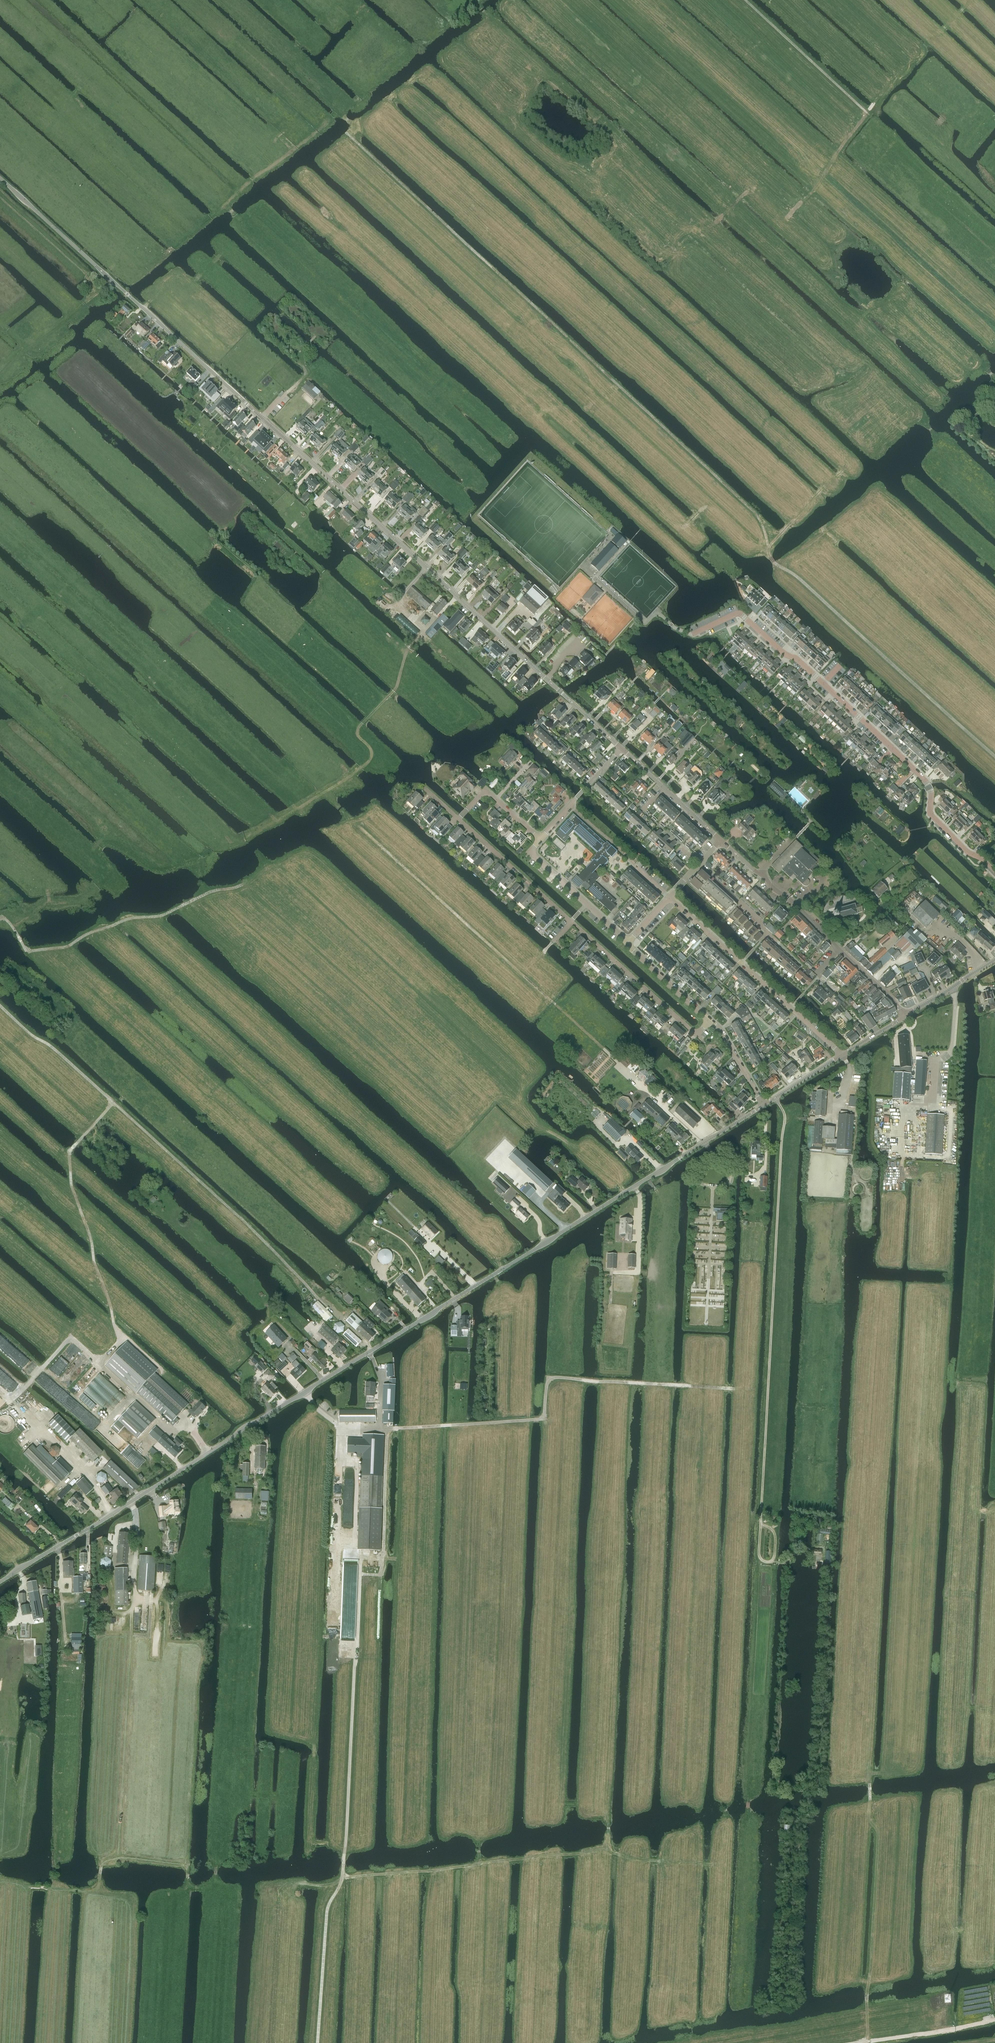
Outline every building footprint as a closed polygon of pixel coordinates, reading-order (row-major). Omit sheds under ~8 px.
[(131,310),(126,305),(118,314),(121,317),(125,313),(127,315),(131,310)] [(111,317),(109,319),(111,322),(114,319),(118,315),(115,313),(111,317)] [(149,330),(142,323),(140,326),(137,323),(133,328),(135,331),(137,329),(144,336),(149,330)] [(125,335),(128,338),(135,332),(131,329),(125,335)] [(151,336),(141,347),(144,350),(151,342),(158,348),(161,345),(159,343),(160,341),(155,336),(154,338),(151,336)] [(160,363),(162,361),(167,365),(169,363),(173,367),(174,366),(175,367),(176,367),(178,365),(177,364),(177,363),(181,358),(175,353),(172,356),(169,353),(167,356),(164,354),(158,361),(160,363)] [(191,368),(186,373),(189,376),(188,378),(191,380),(192,379),(195,381),(200,376),(191,368)] [(306,384),(302,388),(314,398),(314,399),(318,395),(317,394),(312,390),(315,387),(309,381),(306,384)] [(204,383),(199,389),(201,391),(205,395),(206,394),(213,387),(208,382),(206,384),(204,383)] [(206,394),(205,395),(210,399),(211,397),(215,401),(220,396),(217,392),(218,391),(213,387),(206,394)] [(220,402),(216,407),(223,414),(232,404),(228,400),(224,403),(222,401),(220,402)] [(232,404),(223,414),(230,420),(236,414),(233,412),(237,408),(232,404)] [(308,410),(302,416),(305,418),(305,419),(311,412),(308,410)] [(242,413),(233,423),(236,425),(233,428),(237,431),(237,432),(242,427),(243,425),(241,423),(247,417),(242,413)] [(296,428),(301,433),(309,423),(305,419),(296,428)] [(314,427),(316,429),(322,422),(320,420),(314,427)] [(242,427),(237,432),(241,436),(244,433),(247,436),(256,426),(251,422),(246,428),(243,425),(242,427)] [(322,422),(316,429),(319,431),(319,432),(325,425),(323,423),(322,422)] [(309,423),(301,433),(305,437),(310,431),(313,433),(316,429),(314,427),(309,423)] [(333,436),(336,438),(342,431),(339,429),(333,436)] [(342,431),(336,438),(338,440),(344,433),(342,431)] [(257,432),(249,441),(252,444),(253,442),(258,446),(267,436),(262,432),(260,434),(257,432)] [(310,440),(314,445),(321,437),(319,435),(317,433),(310,440)] [(267,436),(258,446),(265,453),(272,445),(270,443),(272,441),(267,436)] [(321,437),(314,445),(319,449),(326,441),(324,439),(323,440),(321,438),(322,437),(321,437)] [(331,453),(334,455),(345,444),(341,440),(338,443),(337,443),(330,451),(332,452),(331,453)] [(345,444),(334,455),(337,458),(338,457),(340,459),(347,451),(348,449),(351,451),(357,445),(354,443),(349,448),(345,444)] [(269,452),(267,454),(269,457),(274,452),(278,447),(275,445),(271,450),(269,452)] [(357,445),(351,451),(353,453),(359,447),(357,445)] [(277,456),(279,458),(284,452),(280,449),(274,455),(276,456),(277,456)] [(284,452),(279,458),(282,461),(282,462),(283,463),(289,457),(284,452)] [(351,455),(344,463),(346,465),(345,465),(348,468),(355,460),(356,460),(358,458),(355,455),(354,456),(352,454),(351,455)] [(368,455),(362,462),(364,464),(370,457),(368,455)] [(370,457),(364,464),(366,466),(367,466),(373,460),(372,459),(370,457)] [(355,460),(348,468),(350,470),(351,469),(353,471),(360,464),(361,464),(362,462),(358,458),(356,460),(355,460)] [(292,467),(289,465),(283,472),(286,474),(290,470),(297,476),(303,470),(296,463),(292,467)] [(375,474),(377,476),(383,469),(381,467),(375,474)] [(359,478),(362,480),(369,472),(366,470),(367,470),(365,468),(358,475),(360,477),(359,478)] [(383,469),(377,476),(380,478),(386,472),(383,469)] [(369,472),(362,480),(364,482),(365,482),(367,484),(374,476),(372,474),(369,472)] [(307,486),(313,491),(319,484),(310,476),(305,482),(308,485),(307,486)] [(372,490),(375,493),(383,484),(378,480),(371,488),(373,490),(372,490)] [(389,486),(391,489),(397,482),(395,480),(389,486)] [(397,482),(391,489),(393,491),(399,484),(397,482)] [(383,484),(375,493),(378,495),(380,496),(387,488),(383,484)] [(341,503),(329,491),(323,497),(327,501),(326,503),(329,506),(331,504),(336,509),(341,503)] [(392,492),(384,500),(386,502),(388,505),(396,497),(394,495),(395,494),(393,491),(392,492)] [(306,492),(301,498),(305,502),(311,496),(306,492)] [(402,499),(405,501),(410,494),(408,492),(402,499)] [(410,494),(405,501),(407,503),(413,497),(410,494)] [(396,497),(388,505),(391,508),(392,507),(394,509),(401,501),(396,497)] [(420,515),(415,520),(418,523),(419,523),(421,521),(423,519),(429,512),(428,511),(430,509),(432,506),(430,504),(426,509),(423,506),(417,513),(420,515)] [(405,505),(398,513),(400,515),(399,515),(402,518),(408,511),(410,509),(407,507),(405,505)] [(408,511),(402,518),(405,520),(407,521),(414,513),(416,511),(412,507),(410,509),(408,511)] [(349,521),(354,516),(347,509),(345,511),(343,508),(338,514),(341,516),(342,515),(349,521)] [(326,515),(329,519),(336,512),(333,509),(326,515)] [(353,528),(355,530),(355,534),(356,535),(359,538),(364,533),(363,532),(360,530),(361,528),(364,524),(359,520),(354,526),(353,528)] [(411,530),(416,535),(423,527),(421,525),(423,523),(421,521),(419,523),(418,523),(411,530)] [(435,523),(429,529),(431,531),(437,525),(435,523)] [(425,543),(430,547),(437,539),(434,537),(437,534),(435,533),(440,527),(437,525),(431,531),(434,533),(425,543)] [(423,527),(416,535),(420,539),(428,531),(426,529),(423,527)] [(368,534),(363,539),(370,545),(373,542),(374,541),(378,537),(373,532),(369,536),(368,534)] [(437,539),(430,547),(434,551),(441,544),(443,546),(445,544),(448,546),(446,548),(446,547),(438,555),(443,560),(452,550),(449,548),(449,545),(454,540),(452,537),(453,536),(449,532),(443,539),(440,537),(439,538),(437,540),(437,539)] [(612,541),(620,549),(626,542),(618,534),(612,541)] [(370,545),(376,551),(377,552),(382,546),(380,544),(383,541),(378,537),(374,541),(373,542),(370,545)] [(349,543),(349,544),(353,549),(354,548),(355,547),(356,547),(359,543),(357,540),(354,538),(349,543)] [(605,549),(591,564),(599,571),(599,572),(618,550),(610,543),(605,549)] [(380,549),(375,554),(378,556),(382,551),(388,556),(393,550),(386,544),(381,549),(380,549)] [(462,548),(456,554),(459,557),(460,555),(465,550),(462,548)] [(452,550),(443,560),(448,564),(455,556),(453,554),(452,554),(450,552),(452,550)] [(460,555),(459,557),(461,559),(467,552),(465,550),(460,555)] [(398,556),(393,562),(394,564),(394,565),(396,567),(395,568),(398,570),(399,569),(399,570),(403,566),(404,567),(406,564),(405,564),(406,563),(403,560),(401,558),(398,556)] [(452,568),(457,572),(460,568),(464,564),(459,560),(452,568)] [(473,570),(479,563),(477,561),(471,568),(473,570)] [(460,568),(457,572),(462,576),(469,568),(470,567),(465,563),(464,565),(464,564),(460,568)] [(387,564),(380,572),(383,574),(390,567),(387,564)] [(482,575),(472,586),(477,590),(483,583),(481,580),(484,577),(489,572),(485,568),(480,573),(482,575)] [(490,581),(497,573),(495,572),(488,579),(490,581)] [(467,581),(472,586),(482,575),(480,573),(477,576),(475,578),(472,576),(467,581)] [(425,611),(428,607),(432,603),(413,586),(408,591),(406,593),(425,611)] [(586,597),(586,598),(587,599),(587,600),(589,602),(590,602),(591,602),(592,602),(593,602),(594,602),(594,601),(595,601),(595,600),(596,600),(603,593),(600,590),(599,590),(594,586),(588,593),(588,594),(587,594),(587,595),(587,596),(586,597)] [(482,595),(487,599),(494,591),(489,587),(482,595)] [(519,601),(519,602),(534,615),(541,608),(540,608),(541,607),(548,600),(533,587),(526,594),(526,595),(526,594),(519,601)] [(753,589),(746,597),(756,606),(763,598),(760,595),(762,593),(759,590),(757,592),(753,589)] [(494,591),(487,599),(492,604),(499,596),(494,591)] [(523,592),(514,602),(516,604),(525,594),(523,592)] [(510,598),(505,594),(501,599),(504,602),(502,604),(497,609),(503,614),(508,609),(503,605),(510,598)] [(437,615),(447,604),(441,598),(431,610),(437,615)] [(764,599),(759,605),(761,607),(767,601),(764,599)] [(762,614),(766,618),(772,611),(768,607),(767,608),(765,606),(761,611),(763,613),(762,614)] [(448,619),(443,625),(450,632),(465,617),(458,611),(450,620),(448,619)] [(766,623),(767,624),(776,615),(772,611),(766,618),(768,620),(766,623)] [(401,614),(396,620),(415,637),(420,631),(401,614)] [(430,628),(425,634),(431,639),(436,634),(443,625),(448,619),(443,614),(430,628)] [(776,615),(767,624),(769,626),(772,623),(774,625),(780,618),(776,615)] [(420,622),(426,626),(430,621),(425,616),(420,622)] [(466,618),(459,626),(465,632),(472,624),(466,618)] [(513,622),(508,627),(515,633),(520,628),(519,628),(522,624),(519,621),(516,618),(513,622)] [(774,630),(775,632),(786,620),(784,622),(780,618),(774,625),(776,627),(774,630)] [(540,619),(533,626),(536,628),(542,622),(540,619)] [(786,620),(775,632),(777,633),(780,630),(782,632),(788,626),(790,624),(786,620)] [(562,627),(567,632),(571,627),(566,622),(562,627)] [(788,626),(782,632),(784,634),(782,637),(783,639),(786,636),(792,629),(788,626)] [(538,638),(541,635),(535,629),(526,638),(532,644),(535,640),(536,641),(538,638)] [(786,636),(790,640),(791,639),(793,641),(798,636),(799,634),(797,632),(796,633),(792,629),(786,636)] [(471,640),(471,641),(474,644),(478,640),(483,644),(485,641),(486,642),(488,639),(489,638),(485,635),(480,630),(474,636),(475,637),(471,640)] [(733,638),(731,640),(735,644),(746,632),(745,632),(744,631),(740,634),(738,632),(733,638)] [(746,632),(735,644),(739,648),(746,640),(744,638),(747,634),(746,632)] [(794,643),(796,645),(793,649),(794,650),(804,640),(805,639),(801,635),(800,635),(799,634),(798,636),(799,636),(799,637),(794,643)] [(459,641),(461,644),(464,646),(468,642),(463,637),(459,641)] [(746,640),(739,648),(743,651),(744,649),(745,649),(754,640),(752,638),(748,642),(746,640)] [(754,640),(745,649),(749,653),(754,647),(752,645),(755,641),(754,640)] [(804,640),(794,650),(796,651),(799,648),(802,650),(808,644),(804,640)] [(491,641),(481,653),(484,656),(486,654),(486,655),(487,654),(488,655),(491,652),(497,658),(498,658),(499,656),(500,657),(501,657),(505,652),(495,644),(495,645),(494,645),(494,644),(491,641)] [(544,656),(552,647),(547,642),(539,651),(544,656)] [(803,654),(804,656),(812,647),(808,644),(802,650),(804,652),(803,654)] [(754,647),(749,653),(753,657),(754,655),(762,647),(761,647),(760,645),(756,649),(754,647)] [(762,647),(754,655),(758,659),(763,653),(761,651),(765,647),(763,646),(761,647),(762,647)] [(807,655),(810,657),(816,651),(812,647),(804,656),(806,657),(807,655)] [(810,662),(811,664),(818,657),(821,653),(817,649),(816,651),(810,657),(812,660),(811,662),(810,662)] [(583,658),(580,661),(587,669),(595,661),(593,659),(592,659),(584,651),(580,655),(583,658)] [(758,659),(756,661),(760,665),(771,653),(769,651),(766,655),(763,653),(758,659)] [(771,653),(760,665),(764,668),(771,660),(769,658),(773,655),(771,653)] [(818,657),(811,664),(813,665),(815,662),(818,665),(821,661),(825,657),(821,653),(818,657)] [(504,666),(502,668),(508,673),(503,678),(506,680),(513,672),(511,670),(517,663),(511,658),(510,658),(509,657),(506,660),(507,661),(503,666),(504,666)] [(821,661),(818,665),(820,667),(819,669),(818,670),(819,671),(828,662),(829,660),(825,657),(821,661)] [(573,668),(579,662),(574,658),(568,664),(573,668)] [(771,660),(764,668),(768,672),(779,660),(777,659),(774,662),(771,660)] [(779,660),(768,672),(772,676),(774,674),(779,668),(777,666),(781,662),(779,660)] [(492,667),(489,671),(492,674),(499,666),(496,663),(493,667),(492,667)] [(564,677),(569,672),(571,674),(573,671),(569,667),(568,669),(564,666),(559,672),(564,677)] [(779,674),(782,678),(780,680),(781,680),(791,668),(789,667),(786,670),(784,668),(779,674)] [(515,682),(519,686),(525,679),(523,677),(527,672),(522,668),(514,677),(517,680),(515,682)] [(791,668),(781,680),(784,683),(786,681),(792,675),(790,673),(794,669),(793,668),(792,668),(791,668)] [(786,681),(784,683),(788,687),(790,685),(800,674),(798,673),(797,674),(794,677),(792,675),(786,681)] [(790,685),(788,687),(792,690),(799,682),(797,680),(801,677),(802,676),(800,674),(790,685)] [(844,678),(839,684),(836,687),(838,689),(841,686),(843,688),(849,681),(850,680),(846,676),(844,678)] [(525,679),(519,686),(522,688),(524,687),(529,691),(537,682),(531,677),(528,681),(525,679)] [(844,691),(842,693),(844,695),(853,685),(850,683),(852,681),(850,680),(849,681),(843,688),(846,691),(846,692),(844,691)] [(799,682),(792,690),(796,694),(798,692),(804,684),(806,682),(804,681),(801,684),(799,682)] [(744,682),(737,689),(740,692),(747,685),(744,682)] [(853,685),(844,695),(846,696),(849,693),(850,695),(856,689),(858,687),(854,683),(853,685)] [(611,694),(608,692),(602,687),(599,690),(595,695),(601,701),(603,698),(605,700),(611,694)] [(798,696),(802,700),(811,691),(810,689),(806,692),(804,690),(798,696)] [(856,689),(850,695),(854,699),(860,692),(856,689)] [(860,692),(854,699),(854,700),(852,702),(854,704),(857,701),(858,703),(866,694),(862,690),(860,692)] [(811,691),(802,700),(806,704),(812,698),(810,696),(813,692),(811,691)] [(618,702),(619,703),(620,701),(622,699),(626,695),(623,692),(617,699),(618,700),(617,701),(618,702)] [(866,694),(858,703),(860,704),(858,707),(860,709),(862,707),(868,700),(870,698),(866,694)] [(812,698),(806,704),(811,708),(819,698),(818,696),(814,700),(812,698)] [(819,698),(811,708),(815,712),(820,706),(818,703),(821,700),(819,698)] [(613,701),(607,707),(611,710),(617,704),(616,704),(618,702),(617,701),(614,699),(613,701)] [(866,710),(872,704),(868,700),(862,707),(864,709),(864,708),(866,710)] [(820,711),(824,715),(833,705),(832,703),(828,707),(826,705),(820,711)] [(870,713),(874,717),(882,709),(878,705),(876,703),(870,709),(872,711),(870,713)] [(617,704),(611,710),(615,714),(621,708),(617,704)] [(560,705),(552,714),(558,720),(566,711),(560,705)] [(833,705),(824,715),(829,718),(834,712),(832,710),(835,707),(833,705)] [(655,707),(649,715),(653,719),(660,711),(655,707)] [(878,721),(886,713),(886,712),(883,710),(885,708),(883,707),(882,709),(874,717),(877,719),(876,720),(877,722),(878,721)] [(624,711),(618,717),(622,720),(628,714),(624,711)] [(834,712),(829,718),(833,722),(841,712),(839,711),(836,714),(834,712)] [(841,712),(833,722),(837,726),(842,719),(840,718),(843,714),(841,712)] [(878,721),(877,722),(879,724),(880,722),(882,725),(890,716),(886,713),(878,721)] [(628,714),(622,720),(626,724),(632,718),(628,714)] [(635,732),(640,727),(642,725),(639,722),(643,717),(640,714),(635,719),(636,720),(634,722),(629,727),(635,732)] [(565,718),(559,723),(564,728),(567,725),(570,727),(576,720),(571,715),(567,720),(565,718)] [(890,716),(882,725),(886,728),(894,720),(890,716)] [(842,719),(837,726),(841,730),(849,720),(847,718),(844,721),(842,719)] [(670,727),(674,722),(670,719),(666,723),(670,727)] [(849,720),(841,730),(845,733),(847,730),(850,733),(852,730),(850,728),(850,727),(848,725),(851,721),(849,720)] [(894,720),(886,728),(890,732),(898,723),(894,720)] [(560,723),(557,721),(550,728),(553,731),(560,723)] [(898,723),(890,732),(894,736),(896,734),(898,736),(904,729),(902,727),(898,723)] [(574,727),(569,732),(574,737),(577,734),(579,736),(586,729),(581,724),(577,729),(574,727)] [(539,728),(534,734),(539,738),(544,733),(545,733),(547,731),(546,729),(542,725),(539,728)] [(651,735),(645,741),(649,745),(655,739),(657,737),(655,735),(658,732),(656,729),(655,730),(654,732),(651,735)] [(904,729),(898,736),(900,738),(899,740),(903,743),(908,737),(910,735),(906,731),(907,731),(904,729)] [(849,740),(852,744),(858,738),(856,736),(859,732),(857,730),(854,734),(852,732),(844,740),(846,741),(847,741),(849,740)] [(641,738),(645,741),(651,735),(647,732),(641,738)] [(544,733),(539,738),(543,743),(548,737),(549,738),(552,735),(550,733),(548,736),(545,733),(544,733)] [(584,736),(579,742),(583,745),(586,742),(589,745),(596,738),(591,733),(586,738),(584,736)] [(684,747),(693,738),(693,737),(689,733),(685,737),(680,743),(684,747)] [(908,737),(903,743),(907,747),(912,741),(914,739),(910,735),(908,737)] [(858,738),(852,744),(856,747),(855,749),(855,750),(858,752),(859,753),(866,745),(864,743),(867,739),(865,738),(863,736),(860,739),(858,738)] [(548,737),(543,743),(548,747),(553,741),(554,742),(556,739),(557,738),(556,737),(555,737),(552,740),(549,738),(548,737)] [(659,743),(653,749),(657,753),(663,747),(666,743),(668,740),(666,739),(665,740),(665,739),(663,738),(659,743)] [(912,741),(907,747),(908,749),(911,751),(916,744),(918,742),(915,739),(914,739),(912,741)] [(553,741),(548,747),(552,751),(558,745),(558,746),(561,743),(559,742),(557,744),(554,742),(553,741)] [(598,741),(590,749),(594,753),(602,745),(598,741)] [(558,745),(552,751),(557,755),(562,750),(563,750),(564,750),(565,751),(566,750),(565,748),(566,747),(561,743),(558,746),(558,745)] [(663,747),(657,753),(661,756),(667,750),(665,748),(668,745),(666,743),(663,747)] [(866,745),(859,753),(862,756),(863,756),(864,755),(873,745),(871,743),(868,747),(866,745)] [(508,766),(515,758),(517,756),(514,753),(518,749),(512,744),(509,748),(511,750),(501,760),(506,764),(505,764),(506,765),(507,765),(508,766)] [(916,744),(911,751),(915,754),(920,748),(916,744)] [(873,745),(864,755),(868,758),(867,759),(867,761),(869,762),(873,759),(872,759),(876,754),(872,750),(875,747),(873,745)] [(920,748),(915,754),(919,758),(924,752),(926,749),(922,746),(920,748)] [(675,750),(666,760),(671,765),(676,759),(673,756),(678,752),(675,750)] [(593,762),(595,764),(603,757),(602,757),(598,752),(595,755),(594,756),(597,758),(593,762)] [(924,752),(919,758),(922,762),(928,755),(924,752)] [(928,755),(922,762),(926,765),(934,757),(930,753),(928,755)] [(562,760),(567,764),(573,759),(576,757),(574,755),(572,758),(568,754),(562,760)] [(934,757),(926,765),(931,769),(931,768),(934,770),(935,769),(941,763),(938,761),(934,757)] [(573,759),(567,764),(572,769),(577,763),(578,764),(581,761),(579,760),(576,762),(573,759)] [(873,771),(879,777),(884,771),(873,759),(869,762),(871,764),(870,765),(872,767),(873,766),(875,769),(873,771)] [(884,765),(885,767),(887,768),(892,774),(894,772),(891,769),(895,765),(890,760),(884,765)] [(945,760),(937,768),(947,777),(953,771),(946,764),(948,762),(945,760)] [(622,763),(619,761),(615,764),(617,766),(612,771),(615,774),(611,778),(615,782),(619,778),(616,775),(619,772),(618,771),(620,769),(625,773),(629,769),(622,763)] [(684,762),(676,770),(681,774),(684,771),(687,773),(692,767),(690,764),(688,766),(684,762)] [(577,763),(572,769),(576,773),(582,767),(583,768),(585,765),(583,764),(581,766),(578,764),(577,763)] [(526,780),(518,788),(522,791),(525,788),(527,791),(535,782),(531,778),(539,769),(533,764),(524,775),(526,777),(524,778),(526,780)] [(582,767),(576,773),(581,777),(586,771),(587,772),(590,769),(585,765),(583,768),(582,767)] [(695,766),(686,775),(689,779),(688,780),(693,786),(701,778),(701,777),(702,775),(702,773),(701,772),(700,771),(695,766)] [(718,777),(723,773),(724,771),(720,767),(714,774),(718,777)] [(884,771),(879,777),(880,778),(881,777),(882,777),(882,779),(884,781),(885,781),(887,779),(892,774),(887,768),(884,771)] [(543,769),(540,773),(546,778),(549,774),(543,769)] [(461,793),(460,794),(462,797),(470,788),(473,791),(476,787),(472,783),(471,784),(470,783),(471,781),(463,773),(460,777),(463,779),(461,781),(460,781),(453,788),(457,792),(458,791),(461,793)] [(724,778),(715,787),(718,789),(722,785),(723,786),(727,781),(729,782),(732,779),(729,776),(726,779),(724,778)] [(704,783),(699,789),(704,794),(710,788),(713,785),(707,779),(703,783),(704,783)] [(801,788),(800,787),(806,781),(805,780),(802,782),(801,781),(800,782),(798,784),(799,785),(797,787),(800,790),(801,788)] [(774,782),(770,787),(772,789),(781,797),(780,798),(783,801),(784,802),(785,801),(789,797),(787,795),(785,793),(786,792),(785,790),(783,791),(776,784),(774,782)] [(593,788),(599,793),(603,788),(598,783),(593,788)] [(643,783),(636,790),(639,793),(643,789),(645,791),(648,788),(643,783)] [(889,788),(894,793),(892,795),(898,801),(901,798),(904,795),(893,784),(889,788)] [(555,799),(551,803),(554,806),(551,809),(554,812),(562,803),(559,801),(561,799),(559,797),(563,793),(565,791),(558,785),(556,788),(550,795),(555,799)] [(905,791),(908,794),(908,793),(914,800),(915,798),(912,795),(916,791),(911,785),(905,791)] [(514,802),(520,808),(525,802),(521,798),(527,791),(525,788),(522,791),(518,788),(513,794),(516,796),(514,798),(516,800),(514,802)] [(603,788),(599,793),(604,798),(609,793),(603,788)] [(715,790),(708,798),(711,801),(711,802),(712,804),(713,803),(714,804),(714,803),(717,805),(722,800),(720,797),(723,794),(719,791),(718,792),(715,790)] [(423,798),(416,792),(407,802),(414,808),(413,809),(416,812),(424,804),(420,801),(423,798)] [(609,793),(604,798),(609,803),(614,798),(609,793)] [(908,805),(914,800),(908,793),(908,794),(905,796),(904,795),(901,798),(908,805)] [(732,796),(727,801),(731,805),(736,799),(732,796)] [(943,803),(939,807),(943,811),(950,804),(946,800),(947,799),(944,796),(939,800),(943,803)] [(661,797),(654,804),(658,808),(665,800),(661,797)] [(614,798),(609,803),(614,808),(619,803),(614,798)] [(665,800),(658,808),(662,811),(668,804),(665,800)] [(525,802),(520,808),(526,813),(528,811),(530,812),(531,811),(534,813),(540,807),(533,801),(529,806),(525,802)] [(540,807),(534,813),(540,819),(543,816),(544,817),(546,816),(548,818),(554,812),(551,809),(554,806),(551,803),(544,811),(540,807)] [(625,808),(619,803),(614,808),(620,813),(625,808)] [(431,804),(423,813),(425,815),(423,818),(424,819),(423,819),(430,825),(431,823),(435,819),(436,821),(440,816),(435,812),(437,809),(431,804)] [(668,804),(662,811),(666,815),(672,807),(668,804)] [(950,804),(943,811),(947,815),(950,811),(953,814),(957,809),(955,807),(954,808),(950,804)] [(672,807),(666,815),(669,818),(676,811),(672,807)] [(496,830),(500,826),(500,825),(501,824),(499,821),(500,820),(499,818),(501,815),(495,810),(489,816),(494,820),(490,825),(496,830)] [(676,811),(669,818),(673,822),(680,814),(676,811)] [(624,817),(629,822),(634,817),(629,812),(624,817)] [(953,819),(956,821),(953,824),(957,827),(966,818),(965,817),(964,818),(962,815),(963,814),(960,812),(954,818),(953,819)] [(592,863),(587,869),(592,873),(594,871),(594,872),(600,865),(603,868),(603,867),(608,861),(608,862),(608,861),(606,859),(609,856),(612,858),(612,857),(617,852),(607,842),(606,844),(573,814),(560,829),(555,834),(564,843),(569,838),(568,837),(574,831),(598,853),(590,861),(592,863)] [(681,816),(675,823),(678,827),(685,819),(681,816)] [(748,816),(738,827),(742,831),(745,833),(743,836),(748,841),(752,836),(753,837),(755,835),(754,834),(754,833),(750,829),(749,829),(747,826),(753,820),(748,816)] [(441,817),(430,829),(432,830),(434,830),(435,830),(435,829),(437,829),(440,833),(443,837),(451,829),(447,826),(449,823),(443,818),(442,819),(441,817)] [(634,817),(629,822),(635,827),(639,822),(634,817)] [(966,818),(957,827),(961,831),(963,829),(966,831),(967,830),(971,826),(972,824),(966,818)] [(500,834),(506,840),(512,834),(509,831),(511,829),(509,828),(512,825),(505,819),(501,824),(500,825),(500,826),(504,830),(500,834)] [(685,819),(678,827),(682,830),(689,823),(685,819)] [(639,822),(635,827),(640,832),(645,827),(639,822)] [(689,823),(682,830),(686,834),(693,826),(689,823)] [(900,825),(894,832),(899,836),(905,829),(900,825)] [(693,826),(686,834),(690,837),(697,830),(693,826)] [(454,844),(456,846),(464,837),(462,835),(464,833),(458,827),(449,837),(455,843),(454,844)] [(645,827),(640,832),(646,837),(650,832),(645,827)] [(970,833),(972,835),(970,837),(974,841),(981,834),(977,831),(978,830),(976,827),(971,832),(970,833)] [(697,830),(690,837),(694,841),(700,833),(697,830)] [(654,832),(648,839),(651,842),(657,836),(659,837),(661,835),(658,832),(656,834),(654,832)] [(512,834),(506,840),(512,845),(516,841),(521,845),(526,838),(520,833),(518,836),(516,834),(515,836),(512,834)] [(700,833),(694,841),(697,844),(704,837),(700,833)] [(981,834),(974,841),(978,845),(980,843),(982,845),(983,844),(988,840),(985,837),(984,838),(981,834)] [(657,836),(651,842),(654,845),(660,838),(659,837),(657,836)] [(464,837),(456,846),(459,848),(460,847),(466,853),(475,843),(469,837),(467,840),(464,837)] [(704,837),(697,844),(701,848),(701,847),(708,840),(704,837)] [(660,838),(654,845),(658,848),(664,842),(665,843),(667,841),(664,838),(662,840),(660,838)] [(775,863),(771,866),(779,873),(782,870),(790,878),(794,873),(797,876),(795,878),(796,878),(801,884),(802,884),(803,885),(804,886),(805,886),(806,887),(807,886),(808,886),(809,885),(810,884),(810,883),(810,882),(809,882),(809,881),(808,880),(807,879),(813,873),(822,863),(812,854),(810,852),(808,855),(801,849),(803,848),(802,847),(796,841),(775,863)] [(664,842),(658,848),(661,851),(667,845),(665,843),(664,842)] [(667,845),(661,851),(665,854),(670,848),(672,849),(674,846),(671,844),(669,846),(667,845)] [(473,863),(475,865),(483,857),(481,855),(483,853),(477,847),(468,857),(474,862),(473,863)] [(670,848),(665,854),(668,857),(674,851),(672,849),(670,848)] [(717,858),(721,862),(726,857),(722,853),(721,854),(718,852),(714,857),(716,859),(717,858)] [(483,857),(475,865),(478,868),(479,867),(485,872),(494,863),(488,857),(486,859),(483,857)] [(676,857),(671,862),(674,865),(673,866),(678,870),(679,872),(684,866),(681,864),(683,862),(676,857)] [(729,860),(726,857),(721,862),(725,865),(724,866),(726,869),(731,864),(728,861),(729,860)] [(494,880),(497,882),(504,874),(502,872),(504,870),(498,864),(489,873),(495,879),(494,880)] [(729,872),(733,876),(738,871),(734,867),(729,872)] [(586,890),(587,891),(592,895),(611,912),(616,906),(613,904),(616,901),(595,882),(600,877),(594,872),(594,871),(592,873),(587,869),(586,869),(586,868),(586,869),(578,877),(576,876),(571,882),(578,889),(582,886),(586,890)] [(622,877),(625,879),(623,880),(625,882),(626,880),(633,873),(629,869),(622,877)] [(701,892),(727,916),(737,905),(712,883),(714,881),(713,879),(710,881),(709,880),(709,879),(701,871),(700,872),(690,882),(691,883),(690,884),(698,891),(699,890),(701,892)] [(738,871),(733,876),(738,881),(743,875),(738,871)] [(633,873),(626,880),(630,884),(637,876),(633,873)] [(504,874),(497,882),(499,885),(500,884),(506,889),(515,879),(509,874),(507,876),(504,874)] [(743,875),(738,881),(742,885),(747,879),(743,875)] [(637,876),(630,884),(634,887),(641,880),(637,876)] [(747,879),(742,885),(747,889),(752,884),(747,879)] [(641,880),(634,887),(638,891),(645,883),(641,880)] [(880,882),(871,891),(878,898),(887,889),(881,883),(880,882)] [(645,883),(638,891),(641,894),(648,887),(645,883)] [(513,900),(516,902),(523,893),(521,891),(523,889),(517,884),(508,893),(514,899),(513,900)] [(648,887),(641,894),(645,897),(652,890),(648,887)] [(751,897),(750,898),(752,900),(753,898),(752,897),(758,891),(755,888),(749,895),(751,897)] [(652,890),(645,897),(649,901),(656,893),(652,890)] [(752,897),(753,898),(755,900),(761,893),(758,891),(752,897)] [(523,893),(516,902),(518,904),(519,903),(525,909),(534,899),(527,893),(525,895),(523,893)] [(656,893),(649,901),(653,904),(655,902),(656,903),(659,900),(658,899),(660,897),(656,893)] [(761,893),(755,900),(757,902),(756,903),(757,905),(758,904),(758,903),(764,896),(761,893)] [(758,903),(758,904),(760,905),(766,899),(764,896),(758,903)] [(766,899),(760,905),(762,907),(761,908),(760,909),(762,911),(764,909),(763,908),(769,901),(766,899)] [(948,907),(939,899),(935,903),(945,911),(948,907)] [(538,900),(529,910),(535,915),(534,917),(537,919),(545,910),(542,908),(544,906),(538,900)] [(763,908),(764,909),(768,912),(774,906),(769,901),(763,908)] [(926,929),(939,915),(925,901),(911,915),(926,929)] [(634,909),(635,910),(642,916),(645,913),(644,912),(646,910),(639,903),(634,909)] [(838,917),(839,918),(839,920),(842,920),(842,919),(845,919),(846,919),(845,918),(848,917),(848,918),(849,918),(849,917),(852,916),(853,917),(853,916),(858,915),(857,914),(862,912),(860,904),(855,906),(855,905),(850,906),(849,906),(850,906),(846,907),(845,907),(843,908),(842,908),(839,909),(838,909),(839,909),(836,910),(837,912),(837,913),(838,912),(839,913),(837,914),(838,916),(839,916),(839,917),(838,917)] [(773,915),(781,923),(788,915),(780,907),(773,915)] [(734,922),(735,923),(742,914),(740,912),(741,912),(737,908),(728,917),(734,922)] [(537,919),(534,922),(538,925),(541,921),(546,925),(555,916),(549,910),(547,912),(545,910),(537,919)] [(632,914),(638,920),(642,916),(635,910),(632,914)] [(958,910),(951,916),(957,922),(963,915),(958,910)] [(984,912),(982,914),(988,919),(991,916),(986,910),(985,910),(984,912)] [(628,918),(635,924),(638,920),(632,914),(628,918)] [(735,923),(734,922),(733,923),(739,928),(740,928),(747,920),(745,918),(746,917),(742,914),(735,923)] [(792,922),(802,932),(809,925),(799,915),(792,922)] [(625,922),(632,928),(635,924),(628,918),(627,916),(625,918),(627,920),(625,922)] [(672,924),(676,928),(683,921),(678,916),(676,919),(674,917),(666,925),(669,927),(672,924)] [(740,928),(739,928),(738,929),(744,933),(745,934),(752,925),(750,924),(751,923),(747,920),(740,928)] [(676,928),(680,932),(677,935),(680,938),(688,929),(686,927),(688,925),(683,921),(676,928)] [(628,932),(632,928),(625,922),(621,926),(628,932)] [(745,934),(744,933),(743,934),(749,939),(750,939),(757,931),(755,929),(756,929),(752,925),(745,934)] [(809,925),(802,932),(807,937),(814,930),(809,925)] [(969,932),(974,937),(979,931),(974,927),(969,932)] [(688,929),(680,938),(682,940),(686,936),(690,940),(696,933),(692,929),(690,931),(688,929)] [(778,932),(775,935),(779,939),(784,935),(779,930),(778,932)] [(814,930),(807,937),(804,939),(806,940),(809,937),(811,939),(817,933),(814,930)] [(903,952),(911,945),(916,950),(926,940),(916,931),(914,933),(910,930),(903,937),(895,944),(903,952)] [(750,939),(749,939),(748,940),(755,945),(762,937),(760,935),(761,934),(757,931),(750,939)] [(887,952),(899,940),(895,936),(891,932),(879,942),(882,946),(883,947),(868,962),(865,959),(860,964),(864,967),(863,967),(867,970),(875,963),(887,952)] [(981,932),(975,938),(983,945),(983,944),(991,951),(994,946),(994,945),(981,932)] [(690,940),(690,941),(692,942),(694,944),(691,948),(693,950),(701,941),(699,939),(701,937),(696,933),(690,940)] [(818,946),(824,940),(817,933),(811,939),(818,946)] [(574,942),(572,944),(579,951),(584,946),(585,947),(587,947),(588,946),(588,944),(581,938),(580,937),(578,940),(575,943),(574,942)] [(759,947),(764,951),(770,943),(771,943),(772,942),(771,940),(769,942),(766,939),(759,947)] [(702,947),(706,951),(711,946),(706,941),(702,947)] [(849,953),(858,962),(863,957),(857,951),(865,944),(862,941),(854,947),(853,947),(851,949),(849,953)] [(770,943),(764,951),(768,954),(775,947),(776,945),(775,944),(773,946),(771,944),(772,942),(771,943),(770,943)] [(805,942),(800,947),(803,950),(808,945),(805,942)] [(852,942),(845,949),(849,953),(851,949),(853,947),(854,946),(855,946),(855,945),(852,942)] [(950,951),(960,961),(966,955),(961,950),(963,947),(958,942),(955,945),(956,945),(950,951)] [(647,949),(646,951),(650,955),(656,949),(655,948),(650,943),(646,948),(647,949)] [(823,953),(830,946),(826,943),(819,950),(823,953)] [(575,956),(579,951),(572,944),(570,946),(571,947),(568,950),(570,951),(567,954),(574,960),(576,957),(575,956)] [(768,954),(767,954),(772,958),(779,950),(779,951),(780,949),(779,947),(777,949),(775,947),(776,945),(775,947),(768,954)] [(708,953),(705,956),(708,958),(711,955),(716,950),(711,946),(706,951),(708,953)] [(892,948),(888,952),(891,955),(890,955),(892,957),(891,959),(893,960),(894,959),(895,960),(901,955),(900,954),(902,952),(898,948),(896,950),(897,950),(895,951),(892,948)] [(656,949),(650,955),(655,960),(661,953),(656,949)] [(779,950),(772,958),(776,961),(784,952),(783,951),(781,953),(779,951),(780,949),(779,951),(779,950)] [(716,950),(711,955),(716,960),(720,954),(716,950)] [(776,961),(775,962),(780,965),(787,958),(788,956),(787,955),(785,957),(783,954),(784,953),(784,952),(776,961)] [(881,958),(867,970),(868,971),(872,975),(882,967),(891,959),(892,957),(890,955),(891,955),(888,952),(883,956),(881,958)] [(661,953),(655,960),(660,964),(666,958),(661,953)] [(909,955),(912,962),(913,962),(916,961),(918,965),(924,962),(920,954),(914,957),(912,953),(909,955)] [(720,954),(716,960),(720,964),(725,958),(720,954)] [(938,964),(943,958),(941,956),(938,959),(933,954),(927,961),(929,964),(930,963),(932,965),(936,962),(938,964)] [(590,962),(595,967),(601,959),(599,957),(598,959),(595,956),(594,957),(592,955),(586,961),(588,964),(590,962)] [(834,962),(837,965),(843,958),(840,955),(834,962)] [(666,958),(660,964),(664,968),(670,962),(666,958)] [(725,958),(720,964),(725,968),(729,963),(725,958)] [(787,958),(780,965),(784,968),(790,961),(791,962),(792,960),(791,958),(789,960),(787,958)] [(598,973),(601,975),(607,969),(604,966),(605,965),(602,962),(603,961),(601,959),(595,967),(600,971),(598,973)] [(839,966),(846,973),(840,980),(845,985),(854,975),(858,971),(857,971),(858,971),(846,959),(839,966)] [(677,970),(680,972),(677,975),(680,978),(679,979),(681,980),(689,971),(685,967),(689,963),(686,960),(677,970)] [(784,968),(783,969),(788,972),(794,965),(795,965),(796,964),(795,962),(793,964),(791,962),(790,961),(784,968)] [(804,964),(810,969),(813,966),(807,961),(804,964)] [(670,962),(664,968),(669,973),(675,966),(670,962)] [(903,973),(908,970),(912,968),(912,967),(915,966),(913,962),(912,962),(900,967),(903,973)] [(729,963),(725,968),(729,972),(734,967),(729,963)] [(794,965),(788,972),(792,976),(799,969),(800,967),(799,966),(797,967),(795,965),(796,964),(795,965),(794,965)] [(823,975),(822,975),(823,976),(826,979),(833,972),(832,972),(836,967),(833,964),(828,969),(823,975)] [(901,972),(895,965),(891,968),(898,975),(901,972)] [(918,973),(915,966),(912,967),(912,968),(908,970),(911,976),(918,973)] [(940,970),(939,968),(932,973),(936,979),(939,977),(941,980),(946,976),(947,978),(951,976),(950,974),(951,974),(945,966),(940,970)] [(607,969),(601,975),(604,978),(607,975),(612,979),(619,972),(616,970),(615,971),(612,968),(610,971),(607,969)] [(733,975),(738,980),(743,975),(738,970),(733,975)] [(895,977),(897,975),(892,970),(890,972),(890,971),(880,981),(886,987),(889,984),(891,982),(891,981),(895,977)] [(689,971),(681,980),(683,982),(684,981),(686,983),(692,977),(693,976),(689,971)] [(860,986),(867,980),(858,971),(854,975),(856,976),(851,981),(855,984),(853,986),(855,989),(859,985),(860,986)] [(614,987),(612,990),(614,992),(617,989),(623,983),(620,980),(623,978),(620,975),(621,974),(619,972),(612,979),(617,984),(614,987)] [(805,983),(807,984),(808,985),(812,981),(809,979),(808,980),(800,972),(795,977),(804,985),(805,983)] [(738,980),(736,982),(739,984),(737,986),(739,987),(743,984),(747,979),(743,975),(738,980)] [(692,977),(686,983),(689,986),(688,987),(690,988),(696,982),(692,977)] [(747,979),(743,984),(747,988),(752,983),(747,979)] [(904,979),(896,983),(898,987),(906,984),(904,979)] [(917,981),(922,992),(926,990),(925,990),(928,988),(924,980),(918,983),(917,981)] [(864,992),(872,985),(868,981),(853,994),(854,996),(859,992),(860,994),(863,991),(864,992)] [(919,994),(922,992),(917,981),(911,985),(916,995),(919,993),(919,994)] [(696,982),(690,988),(692,990),(692,989),(695,992),(701,986),(696,982)] [(623,983),(617,989),(620,992),(621,990),(626,995),(633,987),(630,986),(629,987),(626,984),(625,985),(623,983)] [(747,988),(745,990),(747,992),(751,996),(755,992),(754,990),(757,987),(752,983),(747,988)] [(701,986),(695,992),(698,994),(697,995),(699,997),(705,990),(701,986)] [(868,999),(870,997),(877,990),(873,986),(865,993),(867,995),(861,1001),(863,1003),(868,999)] [(897,997),(895,998),(899,1003),(899,1002),(903,1001),(912,997),(907,986),(898,990),(900,994),(901,995),(899,996),(898,995),(896,996),(897,997)] [(630,1001),(632,1003),(638,997),(636,994),(637,993),(634,990),(635,989),(633,987),(626,995),(631,999),(630,1001)] [(815,993),(812,996),(822,1004),(828,997),(830,999),(834,995),(828,989),(826,992),(820,987),(819,988),(818,987),(815,990),(816,992),(815,993)] [(705,990),(699,997),(701,998),(702,997),(704,1000),(710,994),(705,990)] [(870,997),(868,999),(872,1002),(872,1003),(876,1000),(875,999),(881,993),(877,990),(870,997)] [(756,996),(754,998),(759,1002),(761,1000),(765,995),(760,991),(759,992),(756,996)] [(983,993),(985,1001),(988,1000),(991,1009),(994,1008),(994,1004),(994,998),(993,991),(989,992),(989,991),(986,992),(985,991),(984,991),(983,993)] [(840,993),(837,996),(838,996),(839,997),(844,1002),(846,999),(840,993)] [(872,1003),(870,1005),(872,1007),(872,1008),(873,1009),(876,1006),(885,997),(881,993),(875,999),(876,1000),(872,1003)] [(765,995),(761,1000),(765,1005),(770,999),(765,995)] [(638,997),(632,1003),(635,1006),(638,1003),(643,1008),(650,1000),(647,998),(646,999),(643,996),(641,999),(638,997)] [(712,1006),(714,1008),(720,1001),(716,996),(711,1003),(713,1005),(712,1006)] [(838,996),(835,999),(839,1003),(837,1006),(838,1007),(840,1005),(841,1004),(844,1002),(839,997),(838,996)] [(881,1002),(880,1003),(885,1008),(887,1006),(889,1008),(893,1006),(891,1001),(886,997),(886,998),(881,1002)] [(770,999),(765,1005),(770,1009),(775,1003),(770,999)] [(648,1012),(645,1015),(644,1016),(647,1019),(654,1011),(651,1009),(654,1006),(651,1003),(651,1002),(650,1000),(643,1008),(648,1012)] [(840,1005),(838,1007),(843,1013),(851,1006),(848,1003),(846,1000),(844,1002),(841,1004),(840,1005)] [(720,1001),(714,1008),(716,1009),(717,1008),(719,1011),(725,1005),(720,1001)] [(853,1001),(850,1004),(856,1010),(857,1009),(859,1008),(853,1001)] [(775,1003),(770,1009),(774,1013),(779,1008),(775,1003)] [(744,1010),(745,1011),(747,1016),(750,1014),(746,1008),(742,1004),(740,1006),(742,1009),(744,1010)] [(725,1005),(719,1011),(722,1013),(721,1014),(723,1016),(730,1009),(725,1005)] [(874,1012),(878,1009),(876,1006),(872,1010),(869,1013),(870,1015),(874,1012)] [(876,1022),(888,1016),(889,1017),(892,1015),(891,1014),(896,1011),(893,1006),(889,1008),(887,1006),(885,1008),(872,1014),(876,1022)] [(842,1012),(838,1007),(831,1013),(834,1016),(837,1013),(839,1015),(842,1012)] [(779,1008),(774,1013),(779,1017),(784,1012),(779,1008)] [(730,1009),(723,1016),(725,1017),(726,1016),(729,1019),(734,1013),(730,1009)] [(654,1011),(647,1019),(649,1022),(650,1021),(652,1023),(651,1024),(652,1025),(654,1027),(657,1023),(664,1016),(661,1014),(660,1015),(658,1012),(657,1013),(654,1011)] [(784,1012),(779,1017),(784,1022),(789,1016),(784,1012)] [(861,1019),(869,1030),(876,1025),(869,1015),(868,1014),(861,1019)] [(661,1029),(664,1032),(670,1025),(667,1023),(668,1021),(665,1019),(666,1018),(664,1016),(657,1023),(662,1028),(661,1029)] [(731,1029),(732,1031),(741,1026),(738,1021),(731,1025),(733,1028),(731,1029)] [(856,1021),(852,1024),(856,1029),(855,1029),(856,1030),(861,1036),(865,1033),(860,1026),(859,1024),(858,1024),(856,1021)] [(670,1025),(664,1032),(666,1034),(669,1031),(674,1036),(681,1029),(681,1028),(678,1026),(677,1027),(674,1025),(672,1027),(670,1025)] [(741,1026),(732,1031),(733,1033),(735,1032),(737,1036),(744,1032),(741,1026)] [(681,1029),(674,1036),(679,1040),(676,1043),(679,1046),(685,1039),(682,1037),(685,1034),(682,1031),(682,1030),(681,1029)] [(853,1030),(845,1036),(846,1037),(851,1044),(859,1038),(853,1031),(853,1030)] [(794,1036),(803,1043),(807,1037),(798,1031),(794,1036)] [(737,1040),(738,1042),(747,1037),(744,1032),(737,1036),(739,1039),(737,1040)] [(895,1067),(892,1099),(909,1100),(911,1066),(909,1035),(897,1036),(900,1067),(895,1067)] [(747,1037),(738,1042),(740,1044),(741,1043),(743,1046),(750,1042),(747,1037)] [(743,1050),(744,1052),(751,1049),(756,1046),(754,1044),(751,1045),(750,1042),(743,1046),(745,1050),(743,1050)] [(751,1049),(744,1052),(746,1054),(747,1054),(749,1057),(759,1051),(756,1046),(751,1049)] [(812,1056),(815,1061),(822,1057),(821,1054),(823,1052),(820,1047),(813,1052),(815,1055),(812,1056)] [(706,1054),(704,1056),(711,1063),(716,1058),(717,1060),(723,1054),(716,1048),(711,1053),(710,1052),(707,1055),(706,1054)] [(806,1050),(801,1053),(800,1051),(799,1051),(797,1053),(797,1054),(798,1055),(797,1055),(799,1058),(798,1058),(802,1063),(806,1060),(809,1064),(813,1061),(806,1050)] [(749,1061),(750,1063),(763,1056),(761,1053),(760,1054),(758,1052),(759,1052),(759,1051),(749,1057),(751,1060),(749,1061)] [(707,1068),(711,1063),(704,1056),(702,1058),(703,1059),(700,1063),(701,1064),(699,1067),(706,1073),(708,1070),(707,1068)] [(763,1056),(750,1063),(751,1065),(753,1064),(755,1068),(762,1064),(761,1062),(765,1060),(763,1056)] [(916,1060),(914,1095),(924,1096),(926,1061),(916,1060)] [(786,1068),(792,1075),(795,1074),(794,1073),(797,1070),(791,1063),(786,1068)] [(720,1068),(714,1075),(717,1078),(716,1079),(721,1084),(724,1081),(730,1073),(728,1071),(727,1072),(724,1070),(723,1071),(720,1068)] [(790,1077),(792,1075),(786,1068),(781,1072),(786,1079),(790,1076),(790,1077)] [(773,1074),(768,1079),(775,1086),(778,1083),(777,1082),(779,1080),(778,1079),(775,1077),(778,1074),(775,1071),(773,1069),(771,1071),(773,1074)] [(639,1072),(638,1077),(642,1081),(647,1079),(648,1074),(644,1070),(639,1072)] [(732,1075),(730,1073),(724,1081),(728,1085),(727,1087),(730,1089),(736,1083),(733,1080),(735,1079),(731,1076),(732,1075)] [(644,1083),(648,1087),(655,1080),(651,1076),(644,1083)] [(765,1086),(767,1088),(768,1089),(770,1088),(771,1089),(775,1086),(768,1079),(763,1083),(761,1081),(758,1084),(762,1088),(765,1086)] [(742,1093),(737,1098),(745,1105),(747,1103),(746,1102),(749,1099),(747,1098),(750,1095),(743,1089),(740,1092),(742,1093)] [(825,1117),(826,1092),(817,1091),(816,1093),(812,1092),(811,1101),(816,1101),(815,1116),(825,1117)] [(743,1107),(745,1105),(737,1098),(733,1103),(731,1102),(729,1105),(735,1111),(738,1108),(739,1109),(742,1106),(743,1107)] [(618,1103),(617,1105),(618,1106),(618,1108),(619,1109),(620,1110),(622,1111),(624,1111),(625,1111),(627,1110),(628,1109),(629,1108),(630,1106),(630,1105),(630,1103),(629,1102),(628,1100),(627,1099),(625,1099),(624,1099),(622,1099),(620,1099),(619,1100),(618,1102),(618,1103)] [(641,1107),(655,1119),(662,1126),(669,1119),(648,1099),(641,1107)] [(701,1110),(706,1117),(709,1114),(707,1112),(711,1108),(716,1113),(716,1114),(720,1118),(724,1114),(720,1109),(719,1109),(713,1103),(709,1106),(708,1104),(701,1110)] [(682,1104),(675,1112),(693,1129),(700,1121),(682,1104)] [(635,1109),(630,1115),(638,1123),(644,1117),(635,1109)] [(808,1126),(807,1149),(809,1149),(809,1152),(821,1153),(821,1147),(822,1147),(822,1144),(822,1138),(826,1138),(825,1143),(825,1147),(835,1147),(835,1143),(837,1143),(836,1149),(836,1154),(851,1155),(851,1150),(853,1115),(838,1114),(838,1127),(835,1127),(823,1126),(823,1121),(814,1121),(814,1126),(808,1126)] [(942,1155),(944,1115),(927,1114),(925,1154),(942,1155)] [(617,1142),(626,1133),(612,1118),(611,1119),(607,1115),(604,1118),(608,1122),(603,1127),(617,1142)] [(677,1141),(681,1145),(689,1137),(684,1133),(683,1134),(672,1123),(666,1130),(677,1140),(677,1141)] [(752,1155),(757,1155),(757,1156),(756,1156),(756,1160),(763,1161),(763,1156),(759,1156),(760,1147),(761,1143),(758,1143),(758,1142),(757,1142),(755,1141),(753,1142),(752,1141),(752,1142),(750,1142),(750,1146),(752,1147),(752,1155)] [(625,1151),(625,1152),(626,1154),(628,1156),(629,1155),(637,1163),(643,1157),(635,1148),(632,1145),(631,1145),(625,1151)] [(516,1149),(508,1158),(545,1192),(553,1184),(516,1149)] [(625,1159),(628,1156),(626,1154),(625,1152),(621,1149),(618,1152),(625,1159)] [(567,1181),(575,1188),(577,1185),(584,1191),(586,1189),(587,1189),(588,1188),(588,1187),(590,1185),(587,1182),(587,1181),(585,1179),(584,1180),(581,1178),(579,1181),(577,1181),(572,1176),(567,1181)] [(529,1184),(521,1192),(529,1199),(536,1191),(529,1184)] [(559,1193),(554,1198),(556,1200),(554,1203),(558,1207),(558,1208),(560,1210),(561,1210),(563,1212),(570,1205),(560,1197),(561,1195),(562,1196),(566,1192),(558,1185),(555,1189),(559,1193)] [(519,1207),(520,1205),(514,1199),(511,1203),(517,1209),(517,1208),(519,1210),(515,1214),(516,1214),(516,1215),(517,1217),(519,1217),(524,1222),(525,1221),(526,1221),(527,1219),(527,1218),(529,1216),(521,1208),(520,1208),(519,1207)] [(730,1209),(720,1209),(720,1212),(717,1212),(716,1220),(723,1221),(723,1212),(730,1213),(730,1209)] [(620,1218),(620,1234),(621,1234),(621,1237),(626,1237),(625,1240),(631,1240),(632,1219),(620,1218)] [(428,1222),(421,1229),(431,1239),(438,1232),(428,1222)] [(416,1233),(412,1237),(415,1240),(421,1247),(426,1242),(419,1236),(416,1233)] [(378,1256),(378,1258),(378,1259),(378,1260),(379,1261),(380,1262),(381,1263),(382,1263),(383,1264),(384,1264),(386,1264),(387,1264),(388,1263),(389,1263),(390,1262),(391,1261),(392,1260),(392,1259),(392,1258),(392,1256),(392,1255),(392,1254),(391,1253),(391,1252),(390,1251),(389,1250),(388,1250),(386,1249),(385,1249),(384,1249),(383,1250),(381,1250),(380,1251),(379,1252),(379,1253),(378,1254),(378,1255),(378,1256)] [(608,1254),(607,1269),(616,1269),(616,1254),(608,1254)] [(403,1273),(395,1280),(418,1306),(426,1299),(403,1273)] [(430,1278),(425,1284),(428,1287),(431,1283),(433,1281),(430,1278)] [(354,1298),(349,1293),(345,1297),(345,1298),(344,1299),(348,1303),(350,1302),(349,1303),(351,1304),(353,1302),(352,1301),(354,1298)] [(389,1309),(379,1300),(376,1303),(377,1304),(371,1311),(377,1315),(378,1314),(385,1321),(391,1315),(386,1311),(389,1309)] [(312,1307),(327,1320),(332,1315),(318,1301),(312,1307)] [(363,1322),(353,1313),(346,1321),(356,1330),(356,1329),(369,1341),(375,1334),(370,1330),(374,1325),(367,1318),(363,1322)] [(451,1325),(451,1337),(457,1337),(457,1333),(461,1333),(461,1329),(468,1329),(468,1317),(461,1317),(461,1323),(457,1323),(457,1325),(451,1325)] [(335,1323),(333,1329),(338,1333),(343,1332),(345,1326),(340,1322),(335,1323)] [(318,1331),(332,1344),(339,1337),(325,1323),(318,1331)] [(269,1334),(279,1345),(285,1339),(275,1328),(274,1329),(273,1328),(268,1332),(270,1333),(269,1334)] [(357,1346),(361,1342),(361,1341),(348,1329),(343,1334),(357,1346)] [(327,1344),(322,1339),(317,1344),(322,1349),(327,1344)] [(127,1342),(105,1366),(110,1370),(136,1394),(137,1392),(174,1427),(179,1421),(176,1418),(188,1406),(187,1406),(189,1404),(155,1373),(158,1370),(127,1342)] [(338,1343),(331,1351),(333,1352),(339,1357),(346,1350),(340,1344),(338,1343)] [(321,1359),(315,1352),(311,1356),(323,1368),(327,1364),(325,1363),(327,1361),(324,1357),(321,1359)] [(290,1357),(288,1358),(292,1364),(296,1360),(295,1359),(297,1357),(293,1353),(289,1356),(290,1357)] [(256,1356),(251,1361),(256,1365),(255,1366),(258,1369),(262,1373),(266,1369),(262,1365),(263,1364),(256,1356)] [(297,1368),(291,1373),(296,1379),(305,1370),(300,1364),(296,1360),(292,1364),(291,1364),(294,1367),(295,1366),(297,1368)] [(269,1371),(264,1376),(270,1381),(274,1377),(269,1371)] [(384,1423),(393,1423),(393,1411),(394,1411),(396,1379),(390,1379),(389,1385),(384,1384),(382,1410),(384,1411),(384,1423)] [(268,1383),(262,1388),(263,1388),(262,1388),(266,1393),(267,1392),(271,1397),(277,1392),(274,1389),(277,1387),(272,1382),(270,1384),(268,1383)] [(366,1382),(366,1396),(375,1396),(375,1383),(366,1382)] [(125,1413),(111,1428),(118,1434),(125,1427),(138,1439),(146,1430),(156,1419),(136,1401),(126,1412),(125,1413)] [(200,1402),(192,1410),(190,1409),(188,1411),(194,1417),(196,1414),(198,1416),(201,1413),(201,1412),(203,1411),(206,1407),(200,1402)] [(376,1422),(376,1410),(339,1410),(339,1422),(376,1422)] [(14,1425),(14,1423),(13,1421),(13,1419),(11,1418),(9,1416),(8,1416),(6,1415),(4,1415),(2,1415),(1,1416),(0,1416),(0,1433),(2,1434),(4,1434),(5,1434),(7,1434),(9,1433),(10,1432),(12,1431),(13,1430),(14,1428),(14,1426),(14,1425)] [(58,1415),(48,1424),(66,1442),(69,1439),(92,1462),(102,1452),(79,1429),(75,1433),(58,1415)] [(156,1426),(149,1434),(159,1442),(176,1458),(179,1454),(183,1451),(179,1448),(183,1443),(177,1438),(173,1442),(165,1435),(156,1426)] [(348,1438),(347,1453),(358,1453),(358,1457),(362,1457),(361,1475),(360,1508),(358,1549),(380,1550),(382,1508),(381,1508),(382,1475),(384,1435),(363,1434),(363,1439),(348,1438)] [(32,1446),(25,1454),(57,1486),(64,1478),(60,1474),(61,1473),(65,1477),(70,1473),(57,1460),(56,1461),(40,1445),(35,1449),(32,1446)] [(48,1453),(53,1457),(58,1455),(60,1450),(56,1446),(49,1448),(48,1453)] [(256,1446),(255,1468),(257,1468),(257,1472),(258,1473),(259,1474),(260,1474),(261,1474),(262,1473),(263,1472),(263,1468),(265,1469),(265,1460),(270,1460),(270,1456),(268,1456),(266,1456),(266,1446),(256,1446)] [(155,1457),(159,1453),(153,1447),(149,1451),(155,1457)] [(111,1461),(103,1469),(111,1476),(118,1482),(131,1494),(133,1492),(136,1489),(139,1486),(131,1479),(111,1461)] [(101,1472),(96,1475),(97,1481),(102,1483),(106,1480),(107,1480),(106,1474),(101,1472)] [(93,1489),(83,1477),(75,1484),(86,1495),(93,1489)] [(108,1483),(101,1489),(105,1495),(108,1493),(112,1498),(110,1500),(112,1504),(118,1500),(118,1499),(120,1498),(123,1496),(117,1488),(113,1491),(112,1490),(108,1483)] [(54,1499),(58,1503),(72,1488),(68,1485),(54,1499)] [(236,1498),(249,1499),(252,1499),(252,1489),(236,1488),(236,1498)] [(269,1501),(269,1491),(260,1491),(260,1501),(269,1501)] [(77,1508),(78,1507),(80,1509),(79,1510),(79,1511),(81,1512),(82,1512),(83,1511),(85,1513),(89,1509),(82,1502),(84,1500),(76,1493),(69,1501),(77,1508)] [(179,1508),(178,1500),(170,1501),(171,1505),(166,1508),(166,1506),(160,1507),(161,1517),(167,1516),(166,1513),(171,1510),(171,1512),(177,1512),(177,1513),(181,1512),(180,1508),(179,1508)] [(27,1524),(26,1525),(28,1528),(27,1529),(27,1531),(28,1532),(29,1532),(31,1530),(33,1532),(34,1532),(37,1530),(36,1529),(38,1528),(31,1521),(29,1523),(28,1522),(26,1523),(27,1524)] [(166,1521),(158,1523),(159,1529),(167,1528),(166,1521)] [(118,1544),(116,1563),(127,1563),(128,1545),(129,1533),(119,1532),(118,1540),(117,1541),(117,1543),(118,1544)] [(104,1546),(103,1556),(104,1556),(111,1557),(112,1546),(105,1546),(104,1546)] [(156,1556),(140,1555),(140,1561),(138,1590),(154,1591),(156,1556)] [(111,1560),(106,1557),(101,1559),(100,1565),(105,1568),(110,1566),(111,1560)] [(66,1575),(74,1575),(74,1568),(73,1568),(73,1561),(64,1561),(64,1569),(66,1569),(66,1575)] [(114,1568),(115,1590),(115,1606),(127,1605),(127,1590),(127,1568),(114,1568)] [(74,1581),(73,1581),(74,1593),(83,1593),(82,1577),(74,1577),(74,1581)] [(27,1583),(30,1601),(39,1599),(36,1581),(27,1583)] [(97,1594),(105,1594),(105,1584),(98,1584),(97,1594)] [(43,1617),(39,1599),(30,1601),(33,1619),(43,1617)] [(31,1614),(29,1604),(20,1606),(22,1615),(31,1614)] [(71,1649),(70,1649),(70,1650),(70,1654),(79,1654),(79,1650),(79,1649),(81,1649),(81,1644),(81,1638),(71,1638),(71,1644),(71,1649)]
